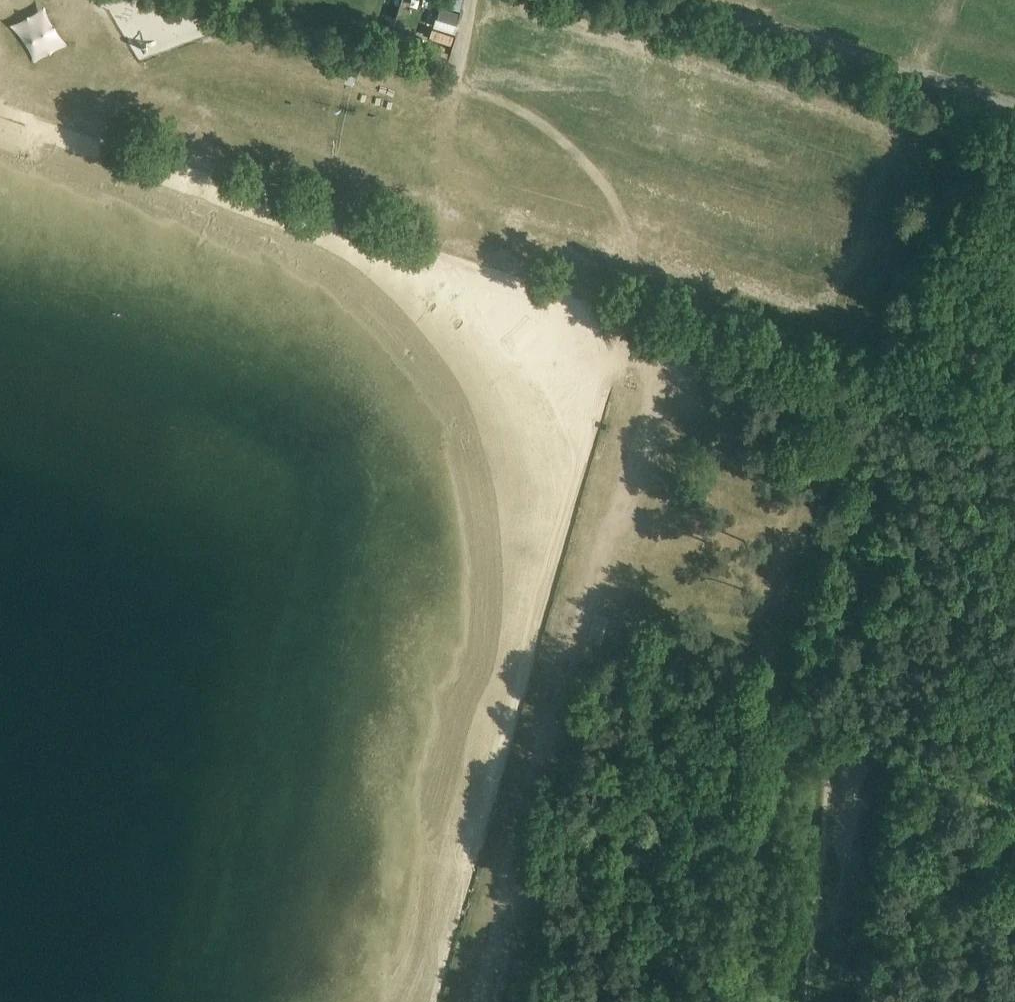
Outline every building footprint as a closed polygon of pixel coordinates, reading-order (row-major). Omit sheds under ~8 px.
[(446,26),(435,22),(423,60),(434,63),(446,26)]
